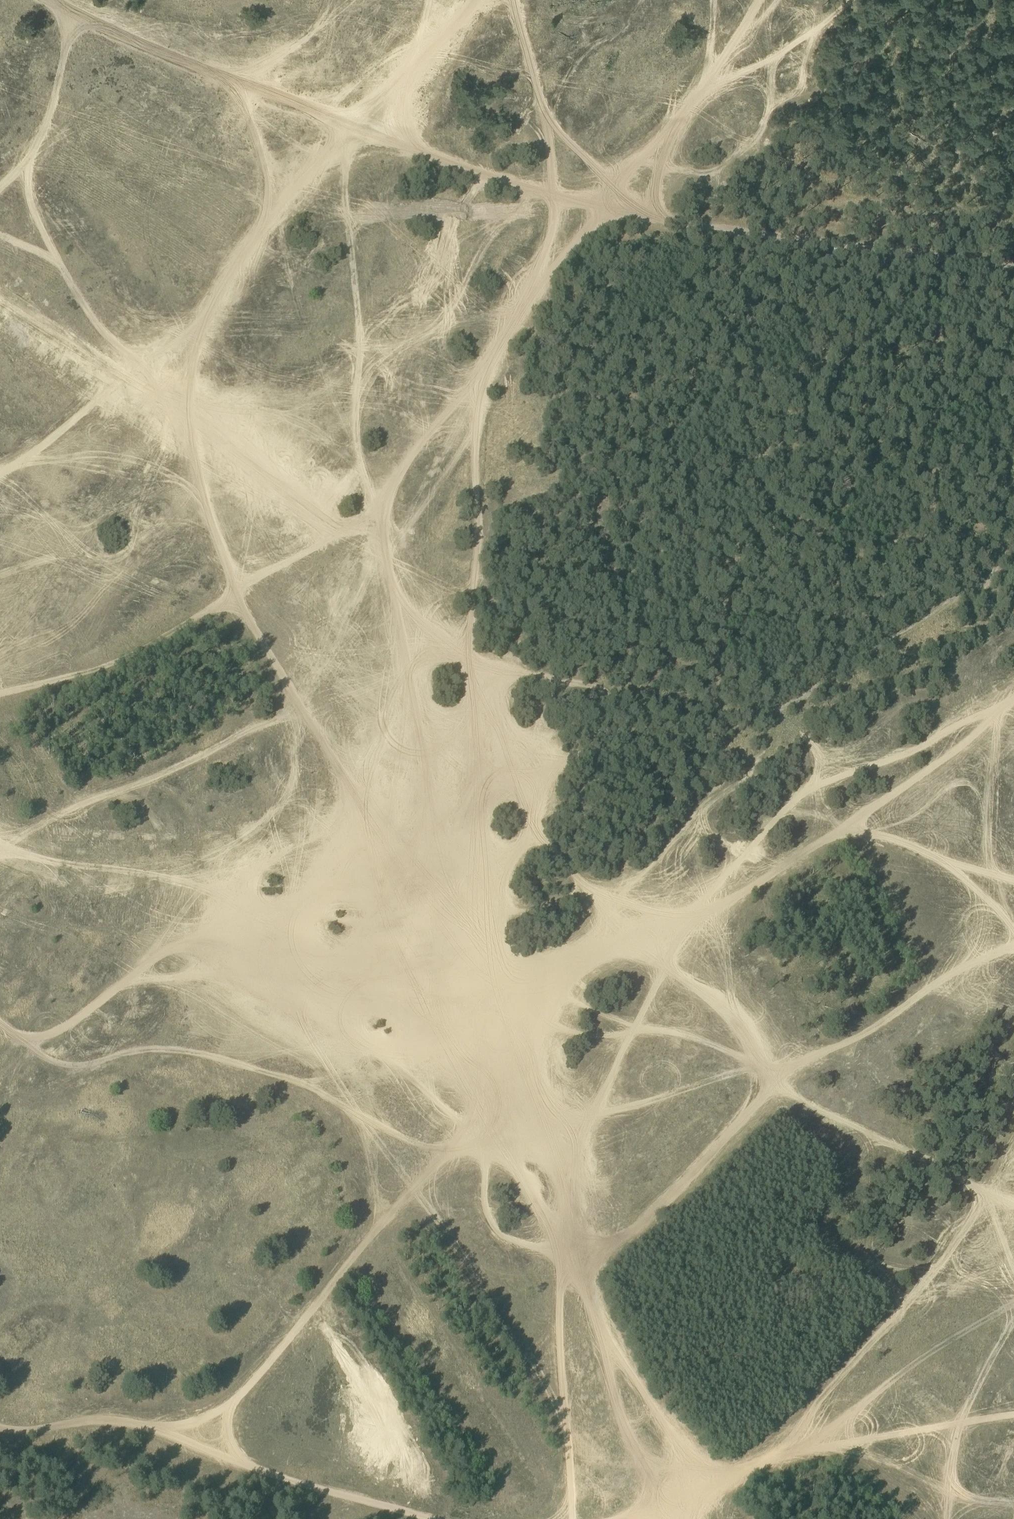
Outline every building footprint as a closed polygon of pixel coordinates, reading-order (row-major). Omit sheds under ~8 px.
[(160,1475),(152,1478),(155,1487),(163,1484),(160,1475)]
